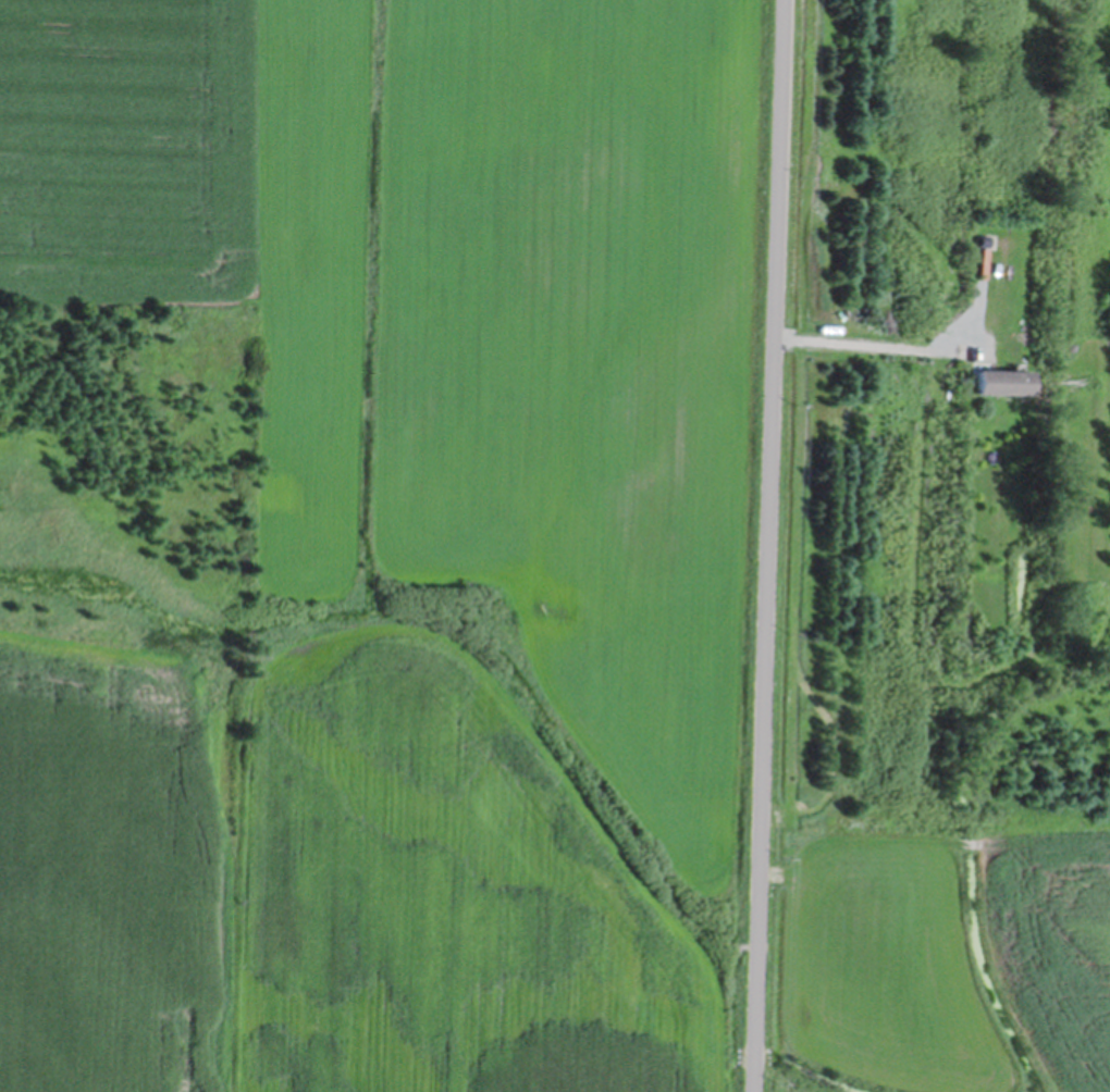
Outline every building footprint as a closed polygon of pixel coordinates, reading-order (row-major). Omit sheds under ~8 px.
[(970,391),(1028,391),(1028,367),(970,367),(970,391)]
